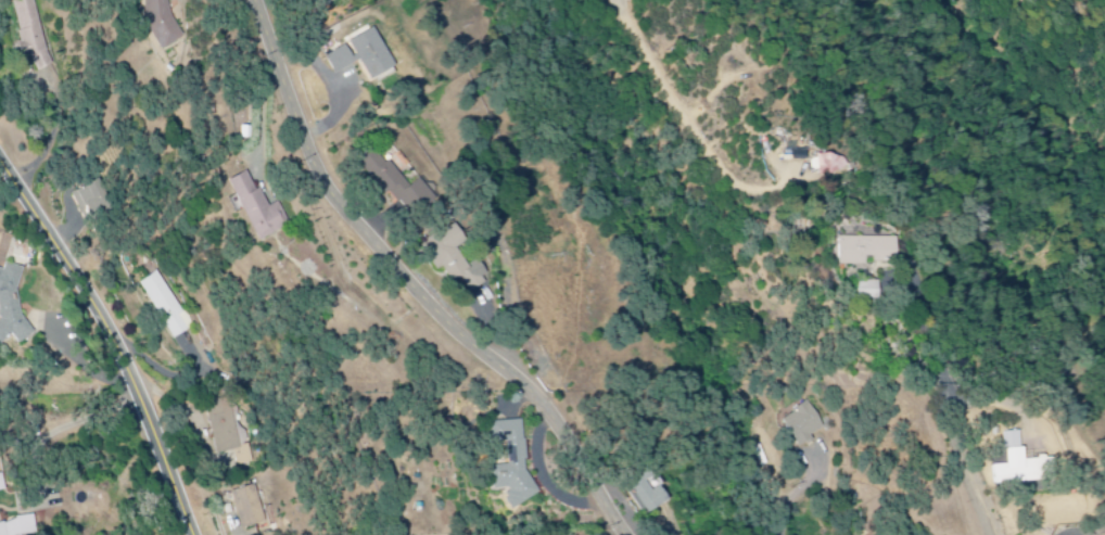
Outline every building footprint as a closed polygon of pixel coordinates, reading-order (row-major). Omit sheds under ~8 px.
[(25,61),(33,59),(36,72),(52,68),(35,0),(10,0),(25,61)] [(186,40),(165,0),(136,0),(163,52),(186,40)] [(329,59),(339,76),(364,63),(375,83),(399,71),(378,31),(351,45),(352,47),(329,59)] [(415,191),(383,153),(366,167),(388,195),(395,189),(419,219),(441,201),(425,182),(415,191)] [(854,158),(826,161),(829,180),(856,176),(854,158)] [(281,203),(270,208),(262,189),(257,192),(248,173),(231,180),(258,243),(292,228),(281,203)] [(86,206),(90,215),(109,206),(98,181),(73,193),(80,209),(86,206)] [(909,235),(850,236),(850,264),(878,264),(878,260),(909,259),(909,235)] [(13,339),(18,341),(28,339),(19,286),(24,269),(6,263),(3,271),(0,269),(0,341),(13,339)] [(173,340),(194,329),(162,272),(141,283),(173,340)] [(218,455),(236,452),(240,467),(251,465),(237,398),(207,404),(218,455)] [(798,449),(815,441),(812,435),(825,429),(813,403),(783,417),(798,449)] [(544,495),(531,472),(528,421),(495,423),(497,442),(511,441),(513,464),(507,467),(494,468),(495,490),(511,489),(512,504),(516,510),(544,495)] [(1001,485),(1063,480),(1061,457),(1032,459),(1030,431),(1013,432),(1015,465),(1000,466),(1001,485)] [(671,503),(655,471),(635,481),(650,514),(671,503)] [(267,523),(256,486),(231,493),(243,531),(267,523)]
